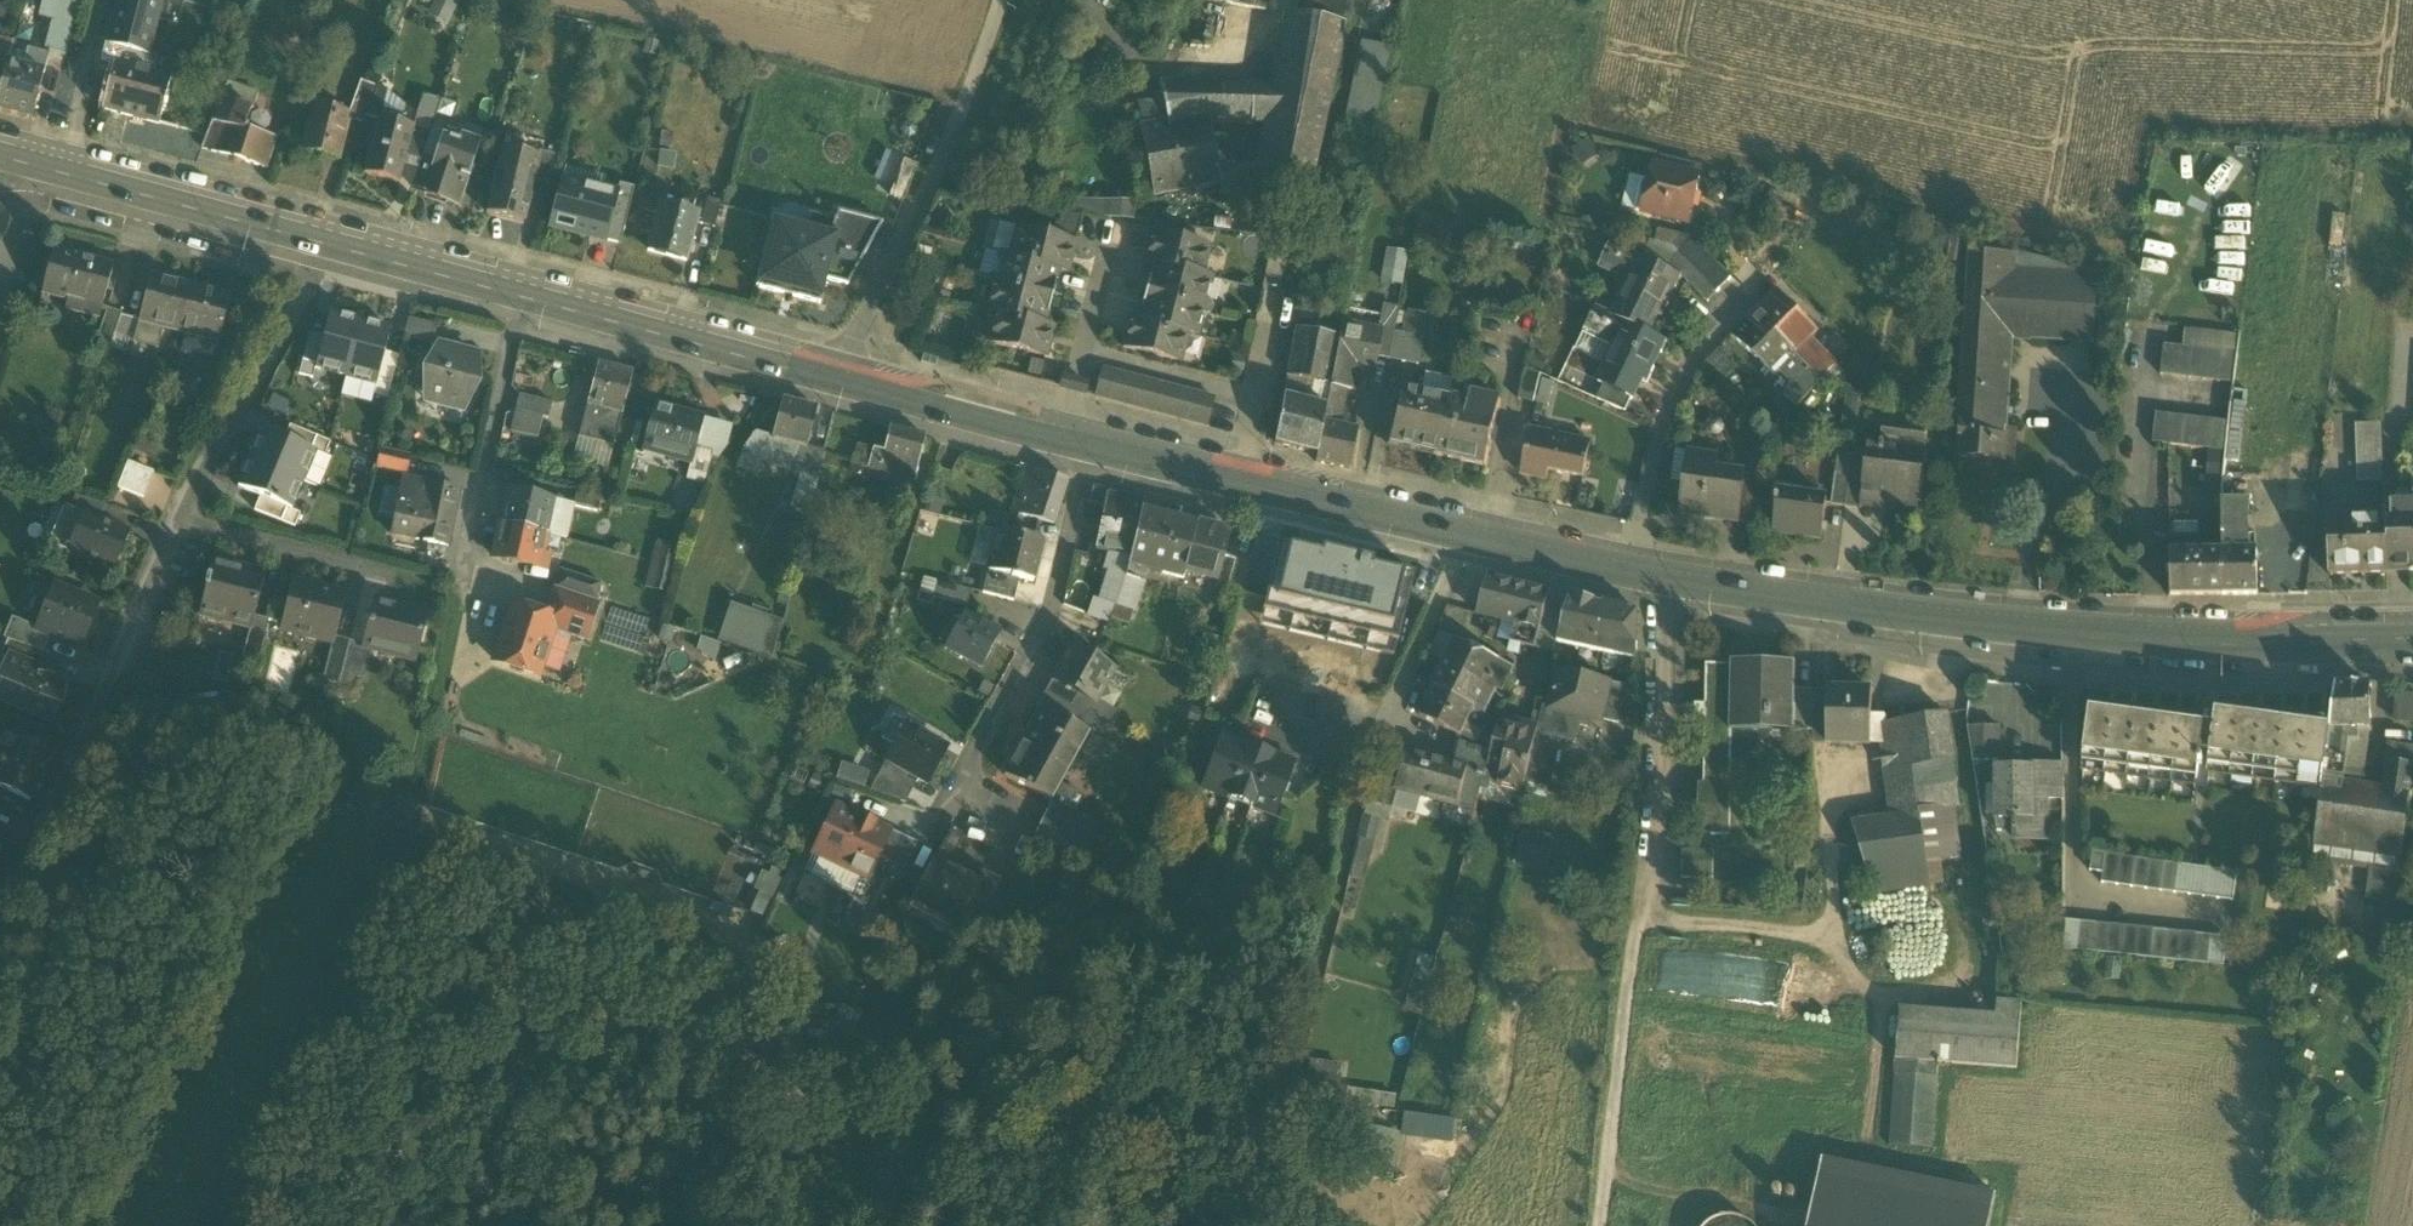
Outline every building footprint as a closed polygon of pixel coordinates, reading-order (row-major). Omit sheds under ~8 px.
[(72,0),(60,0),(54,21),(73,26),(79,2),(72,0)] [(106,45),(143,54),(147,55),(148,51),(149,52),(163,0),(118,0),(106,45)] [(449,22),(458,2),(453,0),(435,0),(429,14),(449,22)] [(1265,11),(1267,0),(1210,0),(1265,11)] [(1312,19),(1342,24),(1347,0),(1316,0),(1312,19)] [(9,22),(14,10),(0,4),(0,18),(9,22)] [(1264,168),(1261,194),(1306,198),(1342,24),(1312,19),(1287,14),(1276,86),(1271,120),(1264,168)] [(54,21),(46,50),(66,55),(73,26),(54,21)] [(0,39),(0,70),(5,71),(8,58),(9,58),(13,42),(0,39)] [(1344,125),(1372,130),(1389,46),(1361,40),(1344,125)] [(143,54),(106,45),(102,60),(115,64),(139,70),(143,54)] [(48,59),(28,54),(24,68),(43,73),(48,59)] [(8,58),(5,71),(0,90),(0,113),(31,121),(43,73),(24,68),(25,62),(9,58),(8,58)] [(139,70),(115,64),(103,108),(160,123),(171,78),(139,70)] [(1276,86),(1159,83),(1163,99),(1168,121),(1178,158),(1214,151),(1209,124),(1207,115),(1216,116),(1271,120),(1276,86)] [(253,108),(258,94),(227,84),(221,99),(251,110),(253,108)] [(410,111),(386,94),(387,93),(377,90),(367,116),(381,120),(374,146),(372,145),(364,175),(399,184),(400,182),(398,182),(402,165),(404,166),(406,157),(414,128),(418,113),(410,111)] [(441,100),(422,95),(418,113),(414,128),(430,132),(441,100)] [(242,132),(244,127),(251,110),(221,99),(212,122),(242,132)] [(1163,99),(1138,102),(1143,126),(1168,121),(1163,99)] [(350,113),(316,103),(304,148),(338,158),(350,113)] [(1216,116),(1207,115),(1209,124),(1217,122),(1216,116)] [(1214,151),(1178,158),(1168,121),(1143,126),(1157,193),(1220,180),(1218,169),(1214,151)] [(242,132),(212,122),(202,149),(266,169),(277,139),(244,127),(242,132)] [(430,132),(414,128),(406,157),(420,161),(423,154),(430,132)] [(449,145),(440,142),(435,158),(425,189),(442,194),(440,198),(460,204),(470,174),(468,173),(479,140),(453,131),(449,145)] [(539,155),(504,145),(499,163),(516,167),(515,172),(535,178),(541,155),(539,155)] [(557,154),(540,149),(539,155),(541,155),(535,178),(535,180),(549,184),(557,154)] [(435,158),(423,154),(420,161),(412,185),(425,189),(435,158)] [(516,167),(499,163),(486,212),(523,222),(535,180),(535,178),(515,172),(516,167)] [(1700,177),(1654,166),(1650,180),(1631,176),(1623,207),(1689,223),(1700,177)] [(1264,168),(1240,169),(1240,193),(1261,194),(1264,168)] [(1240,193),(1240,169),(1218,169),(1220,180),(1222,192),(1240,193)] [(617,194),(561,180),(549,227),(606,241),(618,194),(617,194)] [(619,185),(617,194),(618,194),(606,241),(620,245),(634,189),(619,185)] [(1137,202),(1091,201),(1090,207),(1089,215),(1148,221),(1144,206),(1139,207),(1137,202)] [(699,213),(660,203),(648,250),(687,260),(699,213)] [(1090,207),(1080,206),(1079,214),(1089,215),(1090,207)] [(1060,233),(1075,237),(1081,217),(1065,212),(1060,233)] [(841,239),(830,282),(849,286),(882,226),(840,215),(835,237),(841,239)] [(835,237),(774,222),(757,291),(824,307),(830,282),(841,239),(835,237)] [(1075,242),(1019,227),(1011,257),(1057,269),(1068,272),(1075,242)] [(1683,236),(1659,230),(1656,241),(1674,246),(1683,236)] [(1210,247),(1154,232),(1147,262),(1156,265),(1202,276),(1210,247)] [(1693,239),(1683,236),(1674,246),(1673,247),(1679,253),(1693,239)] [(1693,239),(1679,253),(1718,292),(1732,278),(1693,239)] [(1381,278),(1402,282),(1409,250),(1388,246),(1381,278)] [(1670,271),(1622,248),(1619,255),(1618,255),(1614,262),(1615,262),(1612,270),(1639,283),(1630,301),(1624,297),(1615,317),(1649,334),(1657,316),(1662,318),(1681,278),(1682,276),(1670,271)] [(112,266),(52,252),(42,293),(68,300),(66,310),(99,318),(112,266)] [(2098,275),(2019,255),(2018,256),(1972,252),(1969,286),(2015,289),(2012,337),(2094,342),(2098,275)] [(1718,292),(1679,253),(1675,257),(1670,271),(1682,276),(1681,278),(1686,280),(1708,302),(1718,292)] [(1011,257),(1001,255),(994,283),(1052,298),(1056,282),(1054,281),(1057,269),(1011,257)] [(1202,276),(1156,265),(1153,277),(1151,276),(1147,292),(1205,307),(1213,279),(1202,276)] [(190,289),(150,279),(139,323),(161,328),(179,332),(190,289)] [(1052,298),(994,283),(987,311),(996,313),(1043,326),(1047,311),(1049,311),(1052,298)] [(2015,289),(1969,286),(1960,421),(1976,422),(1975,426),(1987,427),(1987,428),(2006,429),(2006,428),(2012,337),(2015,289)] [(228,298),(190,289),(179,332),(217,342),(228,298)] [(1778,290),(1748,319),(1766,337),(1772,330),(1797,355),(1810,368),(1821,379),(1836,364),(1810,338),(1818,331),(1778,290)] [(0,291),(0,324),(10,328),(20,298),(0,291)] [(1205,307),(1147,292),(1143,308),(1144,309),(1141,321),(1188,333),(1198,335),(1205,307)] [(105,311),(96,342),(111,347),(121,315),(105,311)] [(1043,326),(996,313),(989,342),(1045,357),(1053,328),(1043,326)] [(1615,317),(1606,313),(1604,318),(1603,318),(1598,328),(1599,329),(1596,335),(1620,346),(1610,367),(1606,365),(1597,384),(1605,387),(1631,400),(1632,400),(1641,381),(1646,383),(1665,342),(1649,334),(1615,317)] [(121,315),(111,347),(126,351),(135,319),(121,315)] [(346,379),(361,322),(331,315),(324,338),(316,371),(346,379)] [(1396,320),(1380,317),(1378,329),(1381,329),(1375,357),(1389,360),(1394,333),(1396,320)] [(1141,321),(1131,318),(1124,347),(1180,362),(1188,333),(1141,321)] [(438,326),(409,319),(404,338),(433,345),(438,326)] [(1766,337),(1748,319),(1733,334),(1777,376),(1786,366),(1797,355),(1772,330),(1766,337)] [(361,322),(346,379),(377,386),(386,354),(392,330),(361,322)] [(161,328),(139,323),(134,345),(156,350),(161,328)] [(1367,332),(1342,327),(1340,337),(1331,385),(1345,388),(1345,389),(1356,392),(1361,364),(1373,366),(1375,357),(1381,329),(1378,329),(1368,327),(1367,332)] [(2186,329),(2183,350),(2194,351),(2208,353),(2223,354),(2237,356),(2239,336),(2186,329)] [(1340,337),(1298,330),(1289,378),(1331,385),(1340,337)] [(1424,338),(1394,333),(1389,360),(1419,365),(1424,338)] [(316,371),(324,338),(310,334),(300,375),(314,379),(316,371)] [(455,350),(439,345),(425,370),(426,386),(434,388),(434,403),(462,411),(477,385),(476,356),(456,356),(455,350)] [(2162,376),(2190,380),(2194,351),(2183,350),(2165,347),(2162,376)] [(2208,353),(2194,351),(2190,380),(2205,381),(2208,353)] [(2223,354),(2208,353),(2205,381),(2219,383),(2223,354)] [(386,354),(377,386),(375,396),(387,399),(398,357),(386,354)] [(2237,356),(2223,354),(2219,383),(2233,385),(2237,356)] [(1810,368),(1797,355),(1786,366),(1799,379),(1810,368)] [(632,373),(598,364),(588,404),(622,412),(632,373)] [(1799,379),(1785,394),(1798,406),(1823,380),(1821,379),(1810,368),(1799,379)] [(1217,398),(1103,369),(1096,396),(1209,426),(1217,398)] [(1551,403),(1556,376),(1525,370),(1520,398),(1551,403)] [(1289,378),(1285,396),(1326,407),(1331,385),(1289,378)] [(1345,388),(1331,385),(1326,407),(1323,423),(1337,426),(1345,389),(1345,388)] [(1631,400),(1605,387),(1599,400),(1625,411),(1631,400)] [(1450,399),(1403,388),(1390,445),(1437,456),(1450,399)] [(1475,394),(1473,404),(1450,399),(1437,456),(1487,467),(1502,400),(1475,394)] [(521,395),(517,411),(543,417),(548,419),(552,403),(521,395)] [(1326,407),(1285,396),(1276,443),(1317,454),(1323,423),(1326,407)] [(1781,398),(1769,411),(1778,420),(1790,407),(1781,398)] [(817,408),(782,400),(772,437),(772,439),(796,445),(806,448),(817,408)] [(622,412),(588,404),(580,437),(613,446),(622,412)] [(702,418),(653,405),(641,450),(643,451),(645,444),(664,449),(663,456),(689,462),(690,463),(695,447),(702,418)] [(517,411),(511,432),(538,438),(543,417),(517,411)] [(2154,445),(2168,446),(2171,417),(2157,416),(2154,445)] [(2168,446),(2182,448),(2185,419),(2171,417),(2168,446)] [(2182,448),(2197,449),(2200,420),(2185,419),(2182,448)] [(2197,449),(2211,450),(2214,422),(2200,420),(2197,449)] [(1987,427),(1975,426),(1976,422),(1960,421),(1958,458),(2014,462),(2016,429),(2006,428),(2006,429),(1987,428),(1987,427)] [(2211,450),(2226,452),(2227,437),(2229,423),(2214,422),(2211,450)] [(1337,426),(1323,423),(1317,454),(1316,462),(1350,470),(1357,431),(1337,426)] [(2358,425),(2360,482),(2383,481),(2381,424),(2358,425)] [(290,426),(285,439),(316,452),(325,456),(330,442),(290,426)] [(925,436),(891,427),(885,446),(884,452),(919,461),(925,436)] [(262,430),(250,459),(304,481),(316,452),(285,439),(262,430)] [(1592,444),(1531,431),(1522,475),(1548,481),(1550,471),(1585,479),(1592,444)] [(771,436),(755,433),(744,449),(759,457),(771,436)] [(771,436),(759,457),(772,464),(789,471),(796,445),(772,439),(772,437),(771,436)] [(885,446),(875,443),(873,449),(884,452),(885,446)] [(873,449),(857,445),(852,463),(879,471),(908,480),(914,482),(919,461),(884,452),(873,449)] [(1925,454),(1869,446),(1861,504),(1917,511),(1925,454)] [(712,451),(695,447),(690,463),(689,462),(685,479),(704,484),(712,451)] [(409,457),(381,450),(377,467),(406,474),(409,457)] [(2209,490),(2222,491),(2226,452),(2212,451),(2209,490)] [(838,459),(823,456),(821,464),(836,468),(838,459)] [(292,510),(304,481),(250,459),(238,488),(260,497),(292,510)] [(154,472),(128,462),(123,475),(149,485),(154,472)] [(879,471),(852,463),(849,472),(877,480),(879,471)] [(1067,479),(1026,469),(1013,512),(1053,524),(1067,479)] [(1744,482),(1713,477),(1714,473),(1688,469),(1682,512),(1738,520),(1744,482)] [(908,480),(879,471),(877,480),(906,488),(908,480)] [(818,478),(799,474),(792,502),(811,506),(818,478)] [(1850,476),(1837,474),(1833,506),(1846,508),(1850,476)] [(149,485),(123,475),(118,488),(144,498),(149,485)] [(460,490),(403,478),(392,535),(448,547),(460,490)] [(1110,489),(1093,486),(1089,504),(1105,507),(1108,494),(1110,489)] [(560,505),(507,492),(500,524),(547,534),(551,515),(557,516),(560,505)] [(600,499),(576,493),(573,506),(597,512),(600,499)] [(1144,499),(1108,494),(1105,507),(1102,518),(1137,526),(1138,526),(1142,509),(1144,499)] [(1828,500),(1780,495),(1776,535),(1823,541),(1828,500)] [(102,504),(76,496),(70,510),(69,511),(76,514),(76,512),(83,515),(96,520),(102,504)] [(301,514),(292,510),(260,497),(255,510),(296,527),(301,514)] [(2252,501),(2222,501),(2223,553),(2251,552),(2250,516),(2252,501)] [(2386,506),(2386,515),(2388,573),(2412,572),(2412,505),(2386,506)] [(1196,523),(1142,509),(1138,526),(1137,526),(1130,555),(1129,562),(1163,570),(1162,572),(1182,578),(1184,570),(1196,523)] [(74,518),(62,513),(48,545),(68,553),(83,515),(76,512),(76,514),(74,518)] [(96,520),(83,515),(68,553),(113,571),(129,534),(96,520)] [(2386,515),(2332,516),(2333,547),(2327,547),(2328,575),(2388,573),(2386,515)] [(1137,526),(1102,518),(1096,548),(1109,551),(1130,555),(1137,526)] [(1230,532),(1196,523),(1184,570),(1218,579),(1230,532)] [(547,534),(500,524),(492,558),(545,570),(548,556),(542,555),(547,534)] [(1044,542),(999,530),(988,572),(1019,580),(1020,579),(1033,583),(1044,542)] [(1280,537),(1259,623),(1398,656),(1419,570),(1280,537)] [(2174,553),(2200,553),(2199,537),(2174,537),(2174,553)] [(674,549),(656,544),(653,558),(671,562),(674,549)] [(1130,555),(1109,551),(1103,569),(1107,571),(1098,600),(1115,605),(1125,575),(1129,562),(1130,555)] [(2251,552),(2223,553),(2224,595),(2259,595),(2258,552),(2251,552)] [(2200,553),(2174,553),(2175,596),(2224,595),(2223,553),(2200,553)] [(671,562),(653,558),(645,586),(664,591),(671,562)] [(1249,562),(1236,558),(1224,600),(1238,604),(1241,592),(1250,562),(1249,562)] [(264,576),(212,562),(198,614),(250,628),(264,576)] [(601,584),(560,570),(555,589),(597,602),(601,584)] [(983,593),(1014,601),(1019,580),(988,572),(983,593)] [(1145,582),(1125,575),(1115,605),(1135,611),(1145,582)] [(1553,592),(1490,576),(1479,613),(1517,624),(1512,643),(1536,650),(1553,592)] [(971,591),(937,582),(933,597),(967,606),(971,591)] [(344,595),(292,583),(281,633),(331,644),(333,644),(334,639),(344,595)] [(98,606),(54,587),(37,628),(51,634),(81,647),(98,606)] [(1638,611),(1572,597),(1561,640),(1638,660),(1638,611)] [(561,621),(557,634),(589,643),(599,613),(552,598),(547,617),(561,621)] [(425,613),(374,601),(365,645),(364,648),(370,650),(415,659),(425,613)] [(547,617),(512,606),(492,670),(541,685),(557,634),(561,621),(547,617)] [(1000,634),(964,614),(945,648),(982,667),(1000,634)] [(37,628),(12,618),(3,639),(7,640),(43,652),(51,634),(37,628)] [(257,664),(268,622),(254,619),(242,661),(257,664)] [(749,632),(724,624),(720,637),(771,655),(776,641),(758,635),(749,632)] [(761,627),(752,624),(749,632),(758,635),(761,627)] [(703,636),(697,651),(716,657),(721,643),(703,636)] [(349,642),(334,639),(333,644),(331,644),(326,665),(342,670),(349,642)] [(43,652),(7,640),(0,656),(9,660),(9,658),(40,671),(48,654),(43,652)] [(1474,649),(1458,641),(1436,687),(1476,708),(1491,677),(1496,666),(1472,653),(1474,649)] [(365,645),(349,642),(342,670),(342,673),(364,678),(370,650),(364,648),(365,645)] [(1115,670),(1072,646),(1052,681),(1095,704),(1097,701),(1115,670)] [(9,658),(9,660),(0,681),(5,683),(0,694),(0,699),(50,720),(58,702),(53,700),(56,693),(64,694),(66,679),(40,675),(40,671),(9,658)] [(1795,667),(1708,665),(1705,784),(1700,784),(1699,835),(1731,836),(1733,715),(1766,715),(1766,721),(1769,721),(1768,730),(1796,731),(1796,690),(1794,690),(1795,667)] [(1508,673),(1496,666),(1491,677),(1504,684),(1508,673)] [(1608,683),(1563,672),(1554,708),(1581,715),(1599,719),(1608,683)] [(1095,704),(1052,681),(1045,693),(1096,721),(1095,722),(1106,729),(1116,712),(1097,701),(1095,704)] [(1627,687),(1608,683),(1599,719),(1618,724),(1627,687)] [(2370,686),(2336,687),(2330,729),(2330,731),(2352,731),(2371,730),(2370,686)] [(1476,708),(1436,687),(1421,716),(1462,736),(1476,708)] [(1814,690),(1796,690),(1796,731),(1813,731),(1814,692),(1814,690)] [(1828,692),(1814,692),(1813,731),(1813,743),(1827,743),(1828,692)] [(1871,692),(1828,692),(1827,743),(1870,744),(1871,692)] [(2412,722),(2412,692),(2397,692),(2396,722),(2412,722)] [(1088,734),(1095,722),(1096,721),(1045,693),(1037,706),(1042,709),(1088,734)] [(2330,729),(2218,713),(2219,709),(2206,707),(2203,726),(2198,764),(2323,781),(2330,731),(2330,729)] [(1554,708),(1547,735),(1561,738),(1575,742),(1581,715),(1554,708)] [(1042,709),(1004,776),(1052,803),(1053,801),(1057,803),(1060,798),(1069,803),(1074,793),(1061,787),(1062,785),(1059,783),(1078,749),(1080,751),(1081,750),(1084,752),(1085,750),(1094,756),(1101,745),(1103,746),(1105,743),(1088,734),(1042,709)] [(1901,712),(1886,715),(1887,723),(1907,720),(1905,710),(1901,711),(1901,712)] [(2203,726),(2090,711),(2083,764),(2196,779),(2198,764),(2203,726)] [(1887,723),(1880,724),(1894,819),(1853,827),(1868,873),(1879,892),(1930,883),(1927,863),(1919,811),(1952,806),(1960,805),(1947,714),(1887,723)] [(947,749),(906,726),(906,727),(893,719),(882,739),(895,746),(886,762),(918,781),(927,785),(947,749)] [(1538,733),(1500,724),(1493,751),(1490,763),(1529,772),(1538,733)] [(2001,727),(1968,728),(1973,761),(2001,761),(2001,727)] [(2352,731),(2330,731),(2323,781),(2322,790),(2343,793),(2352,731)] [(1547,735),(1538,733),(1529,772),(1527,780),(1550,786),(1561,738),(1547,735)] [(1294,763),(1221,735),(1202,788),(1274,816),(1294,763)] [(18,739),(10,755),(2,772),(0,776),(0,787),(30,801),(53,755),(18,739)] [(1493,751),(1461,742),(1455,764),(1468,768),(1459,806),(1477,811),(1490,763),(1493,751)] [(2390,742),(2387,760),(2389,760),(2412,764),(2412,745),(2390,742)] [(1403,750),(1388,746),(1373,804),(1391,809),(1396,788),(1394,788),(1403,750)] [(0,750),(0,771),(2,772),(10,755),(0,750)] [(1455,764),(1403,750),(1394,788),(1396,788),(1459,806),(1468,768),(1455,764)] [(2389,760),(2385,791),(2411,795),(2412,780),(2412,764),(2389,760)] [(918,781),(886,762),(869,792),(905,804),(918,781)] [(2035,764),(2012,764),(2012,768),(1997,768),(1997,820),(2013,820),(2035,820),(2035,790),(2035,764)] [(2063,764),(2035,764),(2035,790),(2049,790),(2050,800),(2063,800),(2063,764)] [(867,775),(842,766),(837,781),(862,789),(867,775)] [(2385,791),(2363,788),(2362,795),(2356,841),(2358,841),(2405,848),(2411,795),(2385,791)] [(2035,790),(2035,820),(2013,820),(2015,830),(2016,838),(2048,838),(2048,825),(2049,825),(2050,800),(2049,790),(2035,790)] [(2343,793),(2322,790),(2311,871),(2329,874),(2330,863),(2333,837),(2351,840),(2350,845),(2357,846),(2358,841),(2356,841),(2362,795),(2343,793)] [(1952,806),(1919,811),(1927,863),(1937,862),(1960,858),(1952,806)] [(859,820),(835,808),(813,854),(856,874),(863,860),(872,857),(877,859),(877,858),(888,836),(872,829),(874,824),(860,817),(859,820)] [(1093,834),(1048,808),(1032,839),(1081,864),(1093,834)] [(2013,820),(1997,820),(1999,830),(2015,830),(2013,820)] [(915,844),(890,832),(888,836),(877,858),(903,871),(915,844)] [(2405,848),(2358,841),(2357,846),(2350,845),(2351,840),(2333,837),(2330,863),(2371,867),(2368,894),(2398,898),(2405,848)] [(2107,854),(2093,853),(2091,871),(2104,873),(2107,854)] [(2238,873),(2107,854),(2104,873),(2103,884),(2234,902),(2238,873)] [(978,882),(934,859),(912,902),(957,926),(970,902),(980,883),(978,882)] [(1937,862),(1927,863),(1930,883),(1940,881),(1937,862)] [(999,884),(981,875),(978,882),(980,883),(970,902),(985,909),(999,884)] [(746,887),(718,877),(706,913),(735,922),(746,887)] [(2227,937),(2066,921),(2063,949),(2225,965),(2227,937)] [(1425,1003),(1433,956),(1417,953),(1410,1001),(1425,1003)] [(1997,1019),(1901,1012),(1897,1059),(1943,1062),(2018,1067),(2022,1004),(1999,1002),(1997,1019)] [(1943,1062),(1897,1059),(1896,1074),(1895,1074),(1889,1146),(1936,1149),(1942,1077),(1940,1077),(1941,1066),(1943,1066),(1943,1062)] [(1402,1134),(1455,1141),(1458,1118),(1406,1110),(1402,1134)] [(1403,1148),(1402,1127),(1375,1129),(1376,1149),(1403,1148)] [(1823,1159),(1810,1225),(1990,1225),(1996,1195),(1823,1159)] [(1729,1215),(1719,1217),(1714,1219),(1709,1222),(1706,1224),(1704,1225),(1754,1225),(1752,1224),(1748,1221),(1743,1218),(1738,1217),(1729,1215)]
